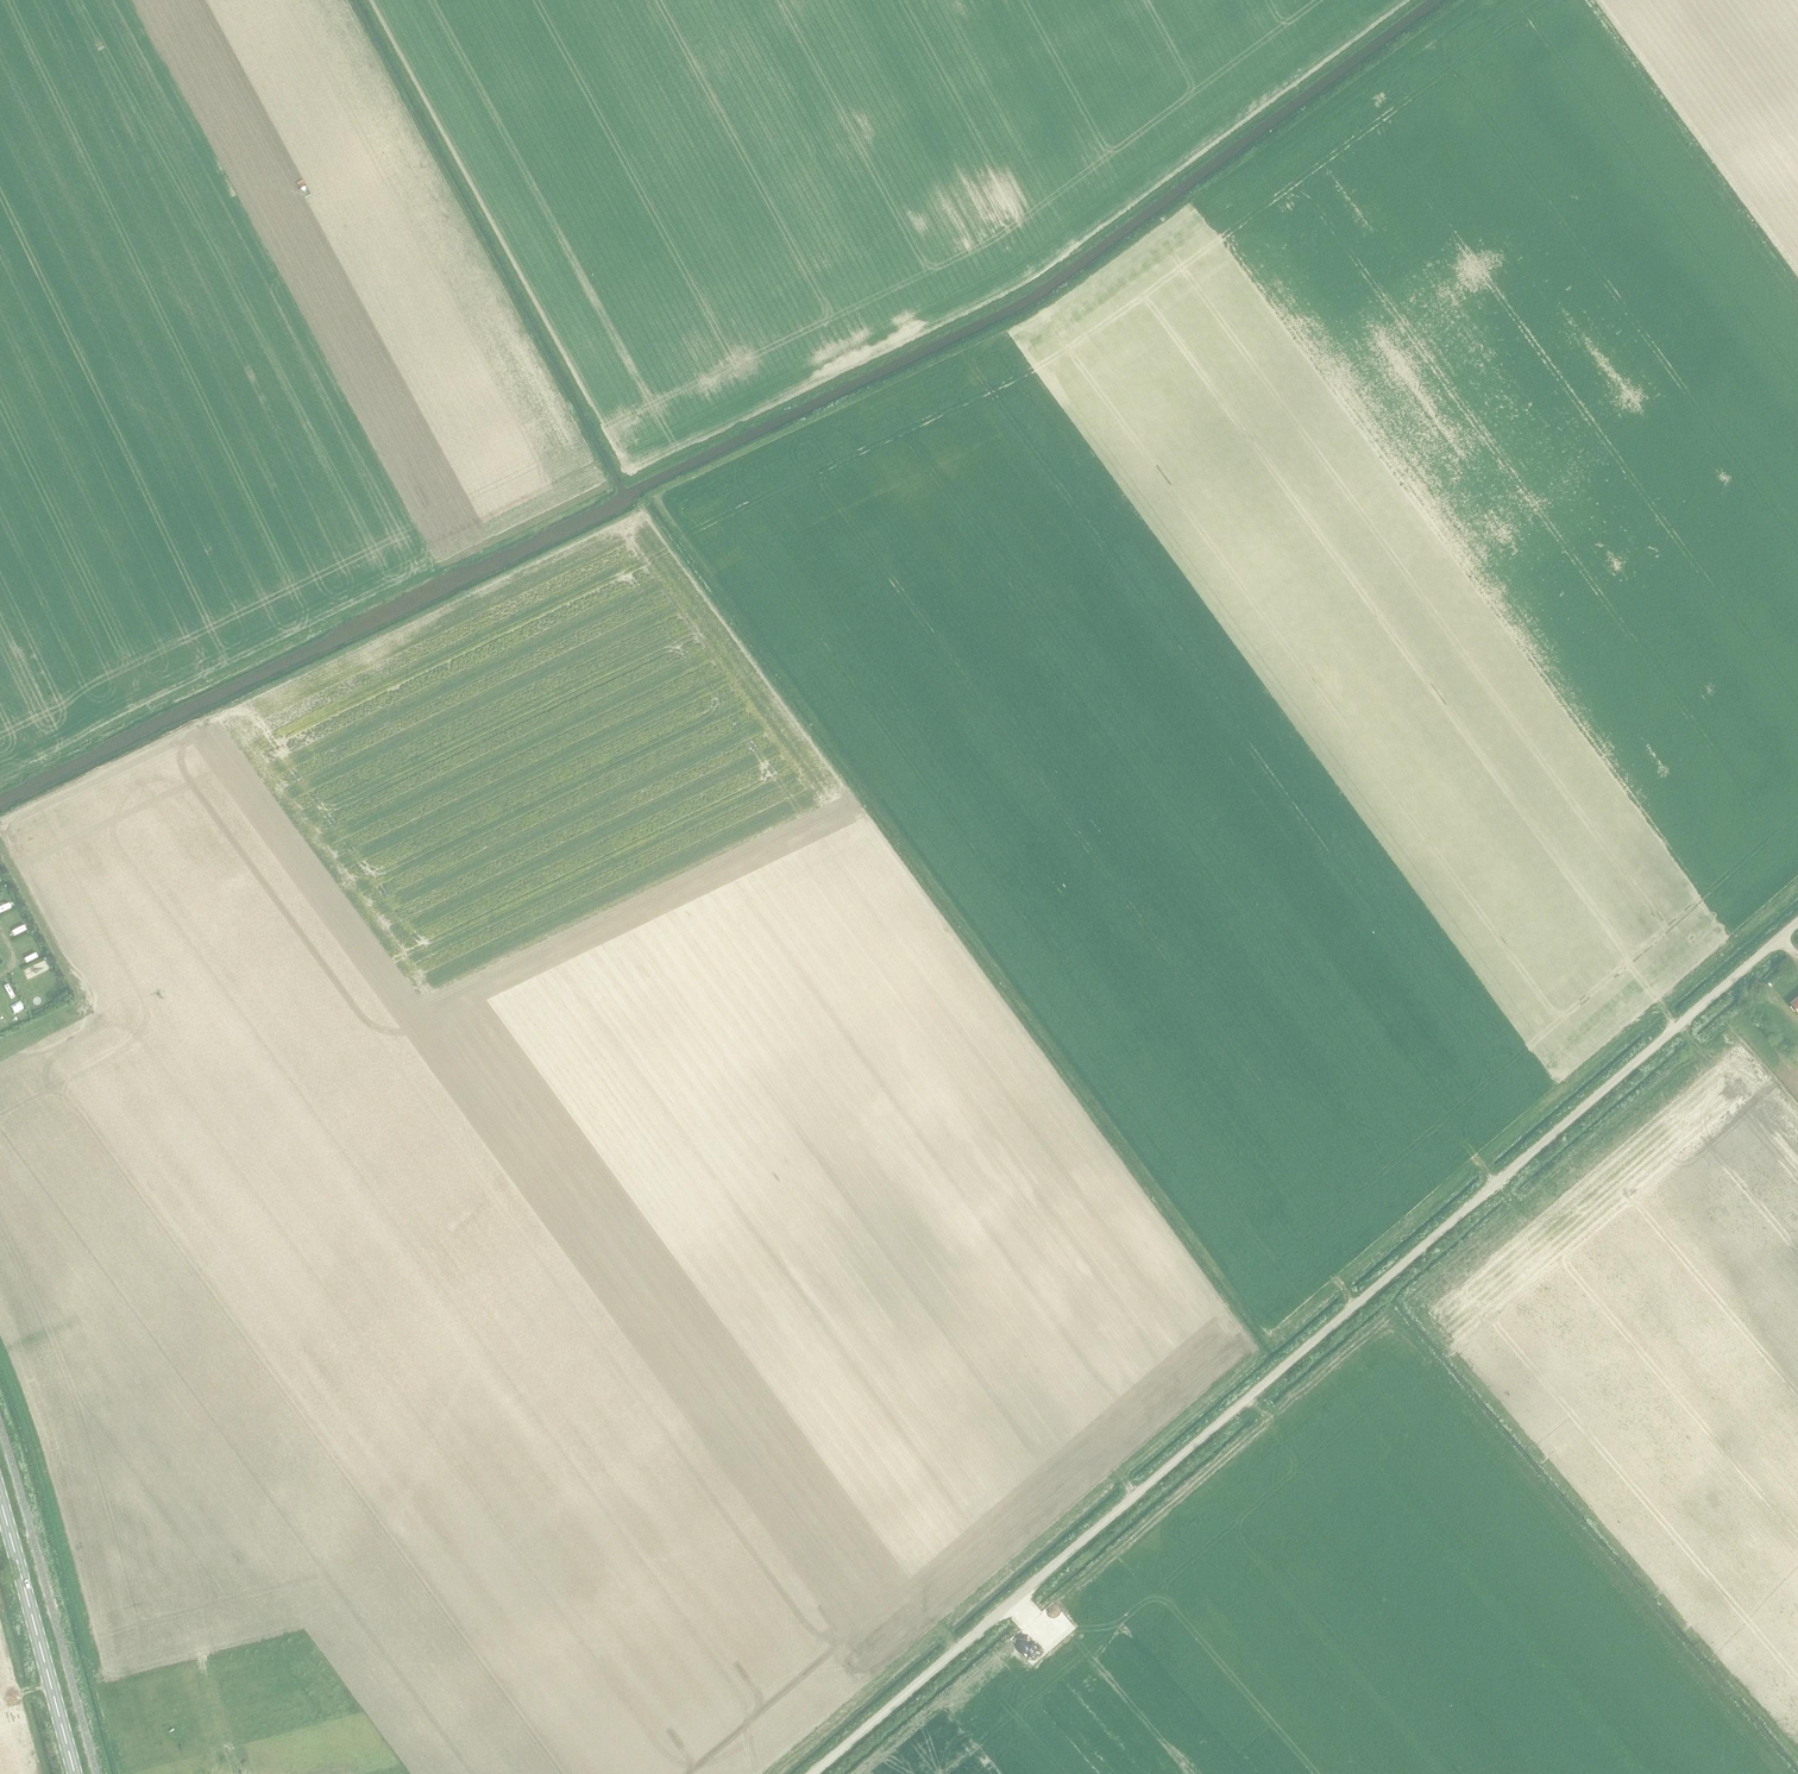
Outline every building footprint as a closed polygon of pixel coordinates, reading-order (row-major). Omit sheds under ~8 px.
[(14,886),(12,881),(0,886),(0,891),(14,886)]
